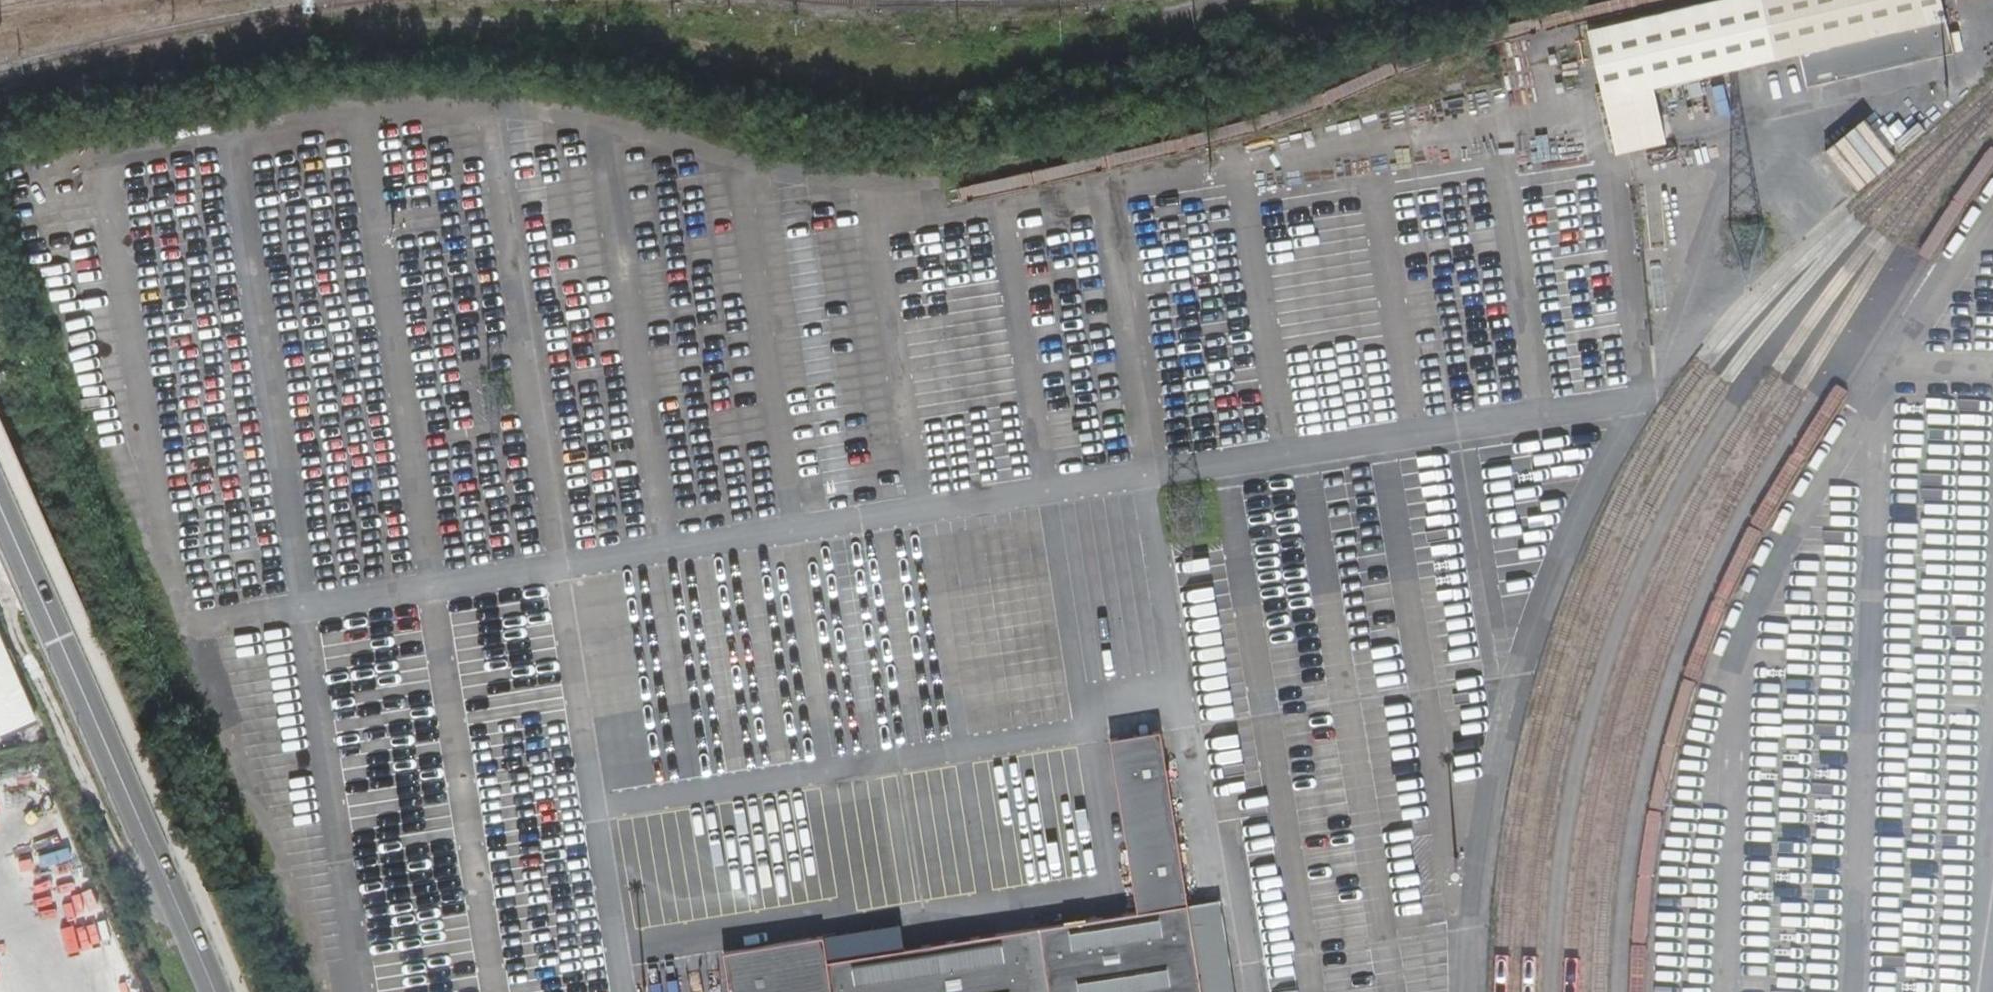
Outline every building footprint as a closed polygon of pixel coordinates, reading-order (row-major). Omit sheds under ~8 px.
[(1937,0),(1688,0),(1583,23),(1598,93),(1796,49),(1803,82),(1948,50),(1937,0)] [(1889,153),(1856,117),(1818,151),(1850,187),(1889,153)] [(14,686),(0,652),(0,692),(14,686)] [(1138,912),(1188,904),(1161,733),(1110,742),(1138,912)] [(792,879),(715,892),(724,943),(752,938),(753,946),(802,938),(792,879)] [(1202,991),(1237,991),(1222,898),(1188,904),(1202,991)] [(1188,904),(1138,912),(828,961),(825,939),(724,955),(730,991),(1202,991),(1188,904)]
